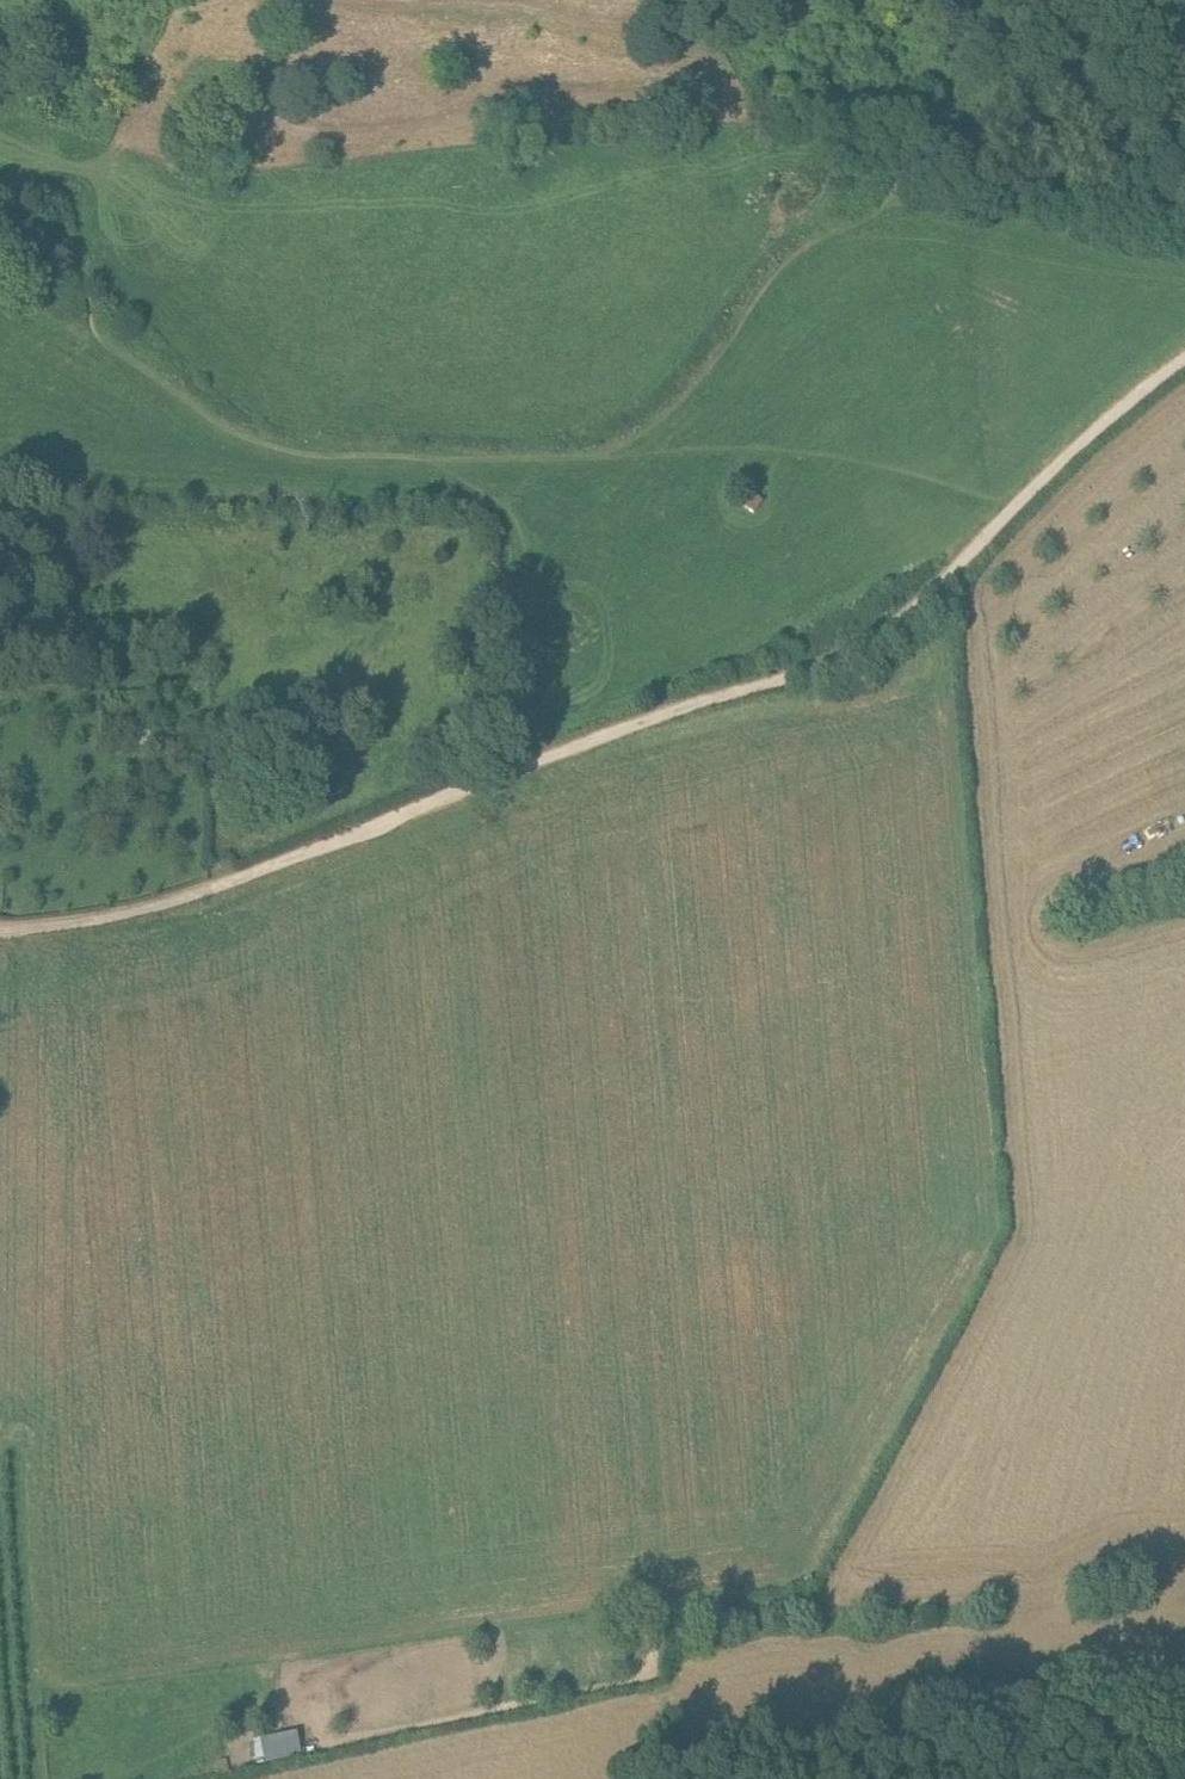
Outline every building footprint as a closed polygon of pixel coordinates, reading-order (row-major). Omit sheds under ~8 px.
[(153,734),(153,744),(164,744),(164,734),(153,734)] [(301,1730),(283,1732),(285,1751),(303,1749),(301,1730)]
